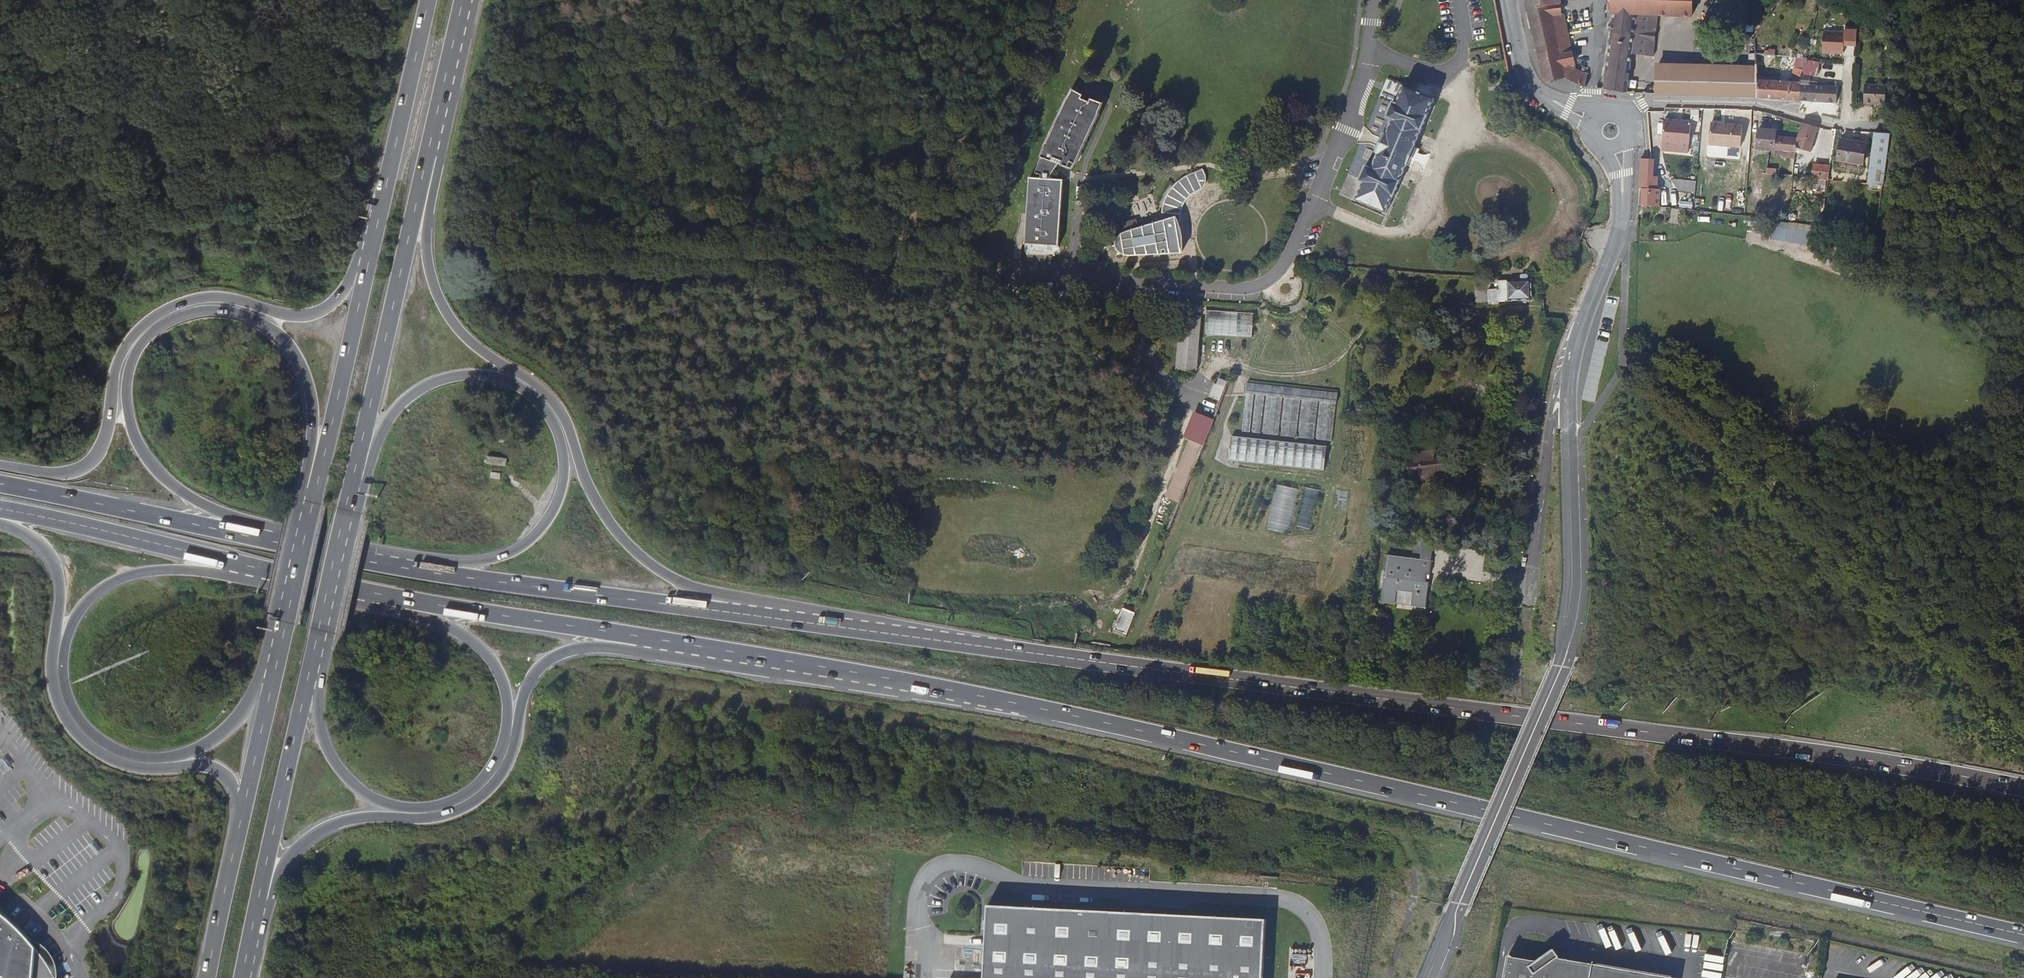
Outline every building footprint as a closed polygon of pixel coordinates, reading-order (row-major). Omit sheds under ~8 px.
[(1586,87),(1588,73),(1576,69),(1565,14),(1562,13),(1559,0),(1527,0),(1532,23),(1545,81),(1567,78),(1575,82),(1586,87)] [(1629,92),(1633,53),(1654,55),(1659,14),(1694,15),(1694,0),(1612,0),(1613,13),(1612,33),(1605,90),(1629,92)] [(1765,0),(1751,0),(1750,22),(1764,22),(1765,0)] [(1827,30),(1826,52),(1845,53),(1846,45),(1858,46),(1859,27),(1838,26),(1837,31),(1827,30)] [(1803,75),(1806,59),(1807,57),(1803,57),(1798,56),(1792,81),(1801,81),(1803,75)] [(1803,75),(1811,75),(1818,75),(1820,62),(1806,59),(1803,75)] [(1711,96),(1759,97),(1758,79),(1757,74),(1757,70),(1707,69),(1657,68),(1656,95),(1711,96)] [(1803,75),(1801,81),(1801,84),(1810,84),(1811,75),(1803,75)] [(1759,98),(1802,101),(1801,84),(1801,81),(1792,81),(1758,79),(1759,97),(1759,98)] [(1801,84),(1802,101),(1838,103),(1838,86),(1810,84),(1801,84)] [(1435,97),(1405,85),(1398,103),(1394,101),(1387,117),(1393,119),(1387,132),(1384,131),(1376,153),(1378,154),(1373,167),(1366,165),(1359,181),(1362,183),(1355,200),(1387,212),(1396,193),(1401,181),(1400,180),(1407,163),(1412,165),(1414,162),(1418,152),(1420,148),(1415,146),(1422,130),(1422,131),(1429,115),(1428,114),(1435,97)] [(1889,86),(1867,85),(1866,104),(1888,105),(1889,86)] [(1072,89),(1069,96),(1079,101),(1081,97),(1077,96),(1079,92),(1072,89)] [(1042,178),(1030,177),(1026,243),(1059,246),(1063,180),(1052,179),(1052,177),(1050,177),(1058,164),(1072,169),(1077,160),(1079,161),(1083,151),(1082,151),(1083,147),(1084,148),(1088,138),(1087,138),(1089,135),(1090,135),(1094,125),(1093,125),(1094,122),(1095,122),(1100,113),(1098,112),(1102,102),(1090,97),(1089,101),(1081,97),(1079,101),(1069,96),(1067,99),(1066,98),(1062,108),(1063,108),(1061,111),(1060,111),(1056,120),(1057,121),(1056,124),(1055,123),(1050,133),(1052,134),(1050,137),(1049,137),(1045,146),(1046,146),(1036,172),(1042,175),(1042,178)] [(1690,143),(1692,122),(1666,120),(1664,142),(1690,143)] [(1743,146),(1745,125),(1713,123),(1712,144),(1743,146)] [(1819,127),(1802,123),(1797,140),(1797,148),(1812,153),(1819,127)] [(1797,148),(1797,140),(1777,137),(1770,137),(1771,130),(1760,129),(1758,148),(1770,150),(1770,146),(1797,148)] [(1891,133),(1876,132),(1869,184),(1884,186),(1891,133)] [(1863,164),(1866,143),(1841,140),(1838,160),(1863,164)] [(1690,143),(1664,142),(1664,150),(1690,151),(1690,143)] [(1796,158),(1797,148),(1770,146),(1770,150),(1776,150),(1776,156),(1796,158)] [(1936,183),(1940,153),(1915,150),(1911,180),(1936,183)] [(1643,159),(1641,206),(1659,208),(1660,179),(1655,179),(1656,161),(1653,160),(1643,159)] [(1829,180),(1831,165),(1815,163),(1813,178),(1829,180)] [(1117,238),(1115,237),(1114,238),(1113,240),(1113,243),(1113,245),(1113,247),(1114,249),(1115,251),(1117,253),(1120,251),(1122,253),(1126,254),(1129,255),(1133,254),(1141,254),(1182,252),(1182,248),(1182,243),(1182,238),(1181,232),(1177,221),(1177,219),(1177,216),(1177,211),(1179,206),(1181,203),(1183,200),(1185,197),(1186,195),(1190,192),(1193,190),(1197,187),(1201,185),(1203,183),(1204,181),(1205,179),(1205,176),(1205,173),(1204,169),(1197,172),(1189,175),(1184,178),(1180,181),(1175,185),(1173,188),(1170,191),(1168,195),(1166,200),(1165,204),(1164,209),(1163,216),(1163,221),(1157,223),(1144,226),(1134,230),(1128,231),(1124,233),(1121,234),(1120,236),(1117,238)] [(1677,189),(1695,190),(1696,180),(1677,179),(1677,189)] [(1773,221),(1772,240),(1810,242),(1811,223),(1773,221)] [(1531,297),(1530,277),(1491,281),(1486,279),(1484,278),(1481,278),(1475,278),(1476,304),(1499,302),(1499,299),(1531,297)] [(1213,313),(1213,305),(1190,304),(1190,311),(1213,313)] [(1259,337),(1260,312),(1214,310),(1213,334),(1259,337)] [(1201,315),(1181,314),(1177,369),(1197,370),(1201,315)] [(1221,400),(1228,381),(1220,378),(1218,384),(1215,384),(1210,396),(1221,400)] [(1248,383),(1247,392),(1255,393),(1257,394),(1266,395),(1268,395),(1283,396),(1286,397),(1301,399),(1304,399),(1319,401),(1322,401),(1338,403),(1338,392),(1291,387),(1248,383)] [(1251,431),(1255,393),(1247,392),(1243,430),(1251,431)] [(1262,433),(1266,395),(1257,394),(1254,432),(1262,433)] [(1279,434),(1283,396),(1268,395),(1264,433),(1279,434)] [(1298,436),(1301,399),(1286,397),(1282,435),(1298,436)] [(1315,438),(1319,401),(1304,399),(1300,436),(1315,438)] [(1333,440),(1338,403),(1322,401),(1318,438),(1333,440)] [(1190,439),(1185,451),(1198,457),(1203,444),(1213,418),(1197,412),(1187,437),(1190,439)] [(1325,469),(1328,445),(1232,436),(1230,460),(1325,469)] [(1433,475),(1449,473),(1446,449),(1409,454),(1412,480),(1433,478),(1433,475)] [(1185,451),(1181,462),(1193,468),(1198,457),(1185,451)] [(1181,462),(1176,474),(1188,480),(1193,468),(1181,462)] [(1269,528),(1290,532),(1300,488),(1278,483),(1269,528)] [(1315,528),(1319,488),(1304,486),(1300,526),(1315,528)] [(1435,542),(1424,541),(1421,559),(1433,561),(1435,542)] [(1433,561),(1421,559),(1389,555),(1383,601),(1397,603),(1398,590),(1415,592),(1413,605),(1427,607),(1430,582),(1427,581),(1428,574),(1431,575),(1433,561)] [(1127,634),(1136,612),(1134,611),(1123,607),(1115,629),(1127,634)] [(1089,619),(1083,616),(1077,619),(1075,625),(1078,630),(1083,632),(1089,629),(1091,623),(1089,619)] [(1269,918),(990,903),(986,977),(1266,977),(1269,918)] [(56,977),(49,966),(43,955),(35,944),(32,941),(26,934),(17,925),(4,915),(0,911),(0,977),(56,977)] [(1677,975),(1562,955),(1555,947),(1539,960),(1514,955),(1511,952),(1506,977),(1676,977),(1677,975)]
